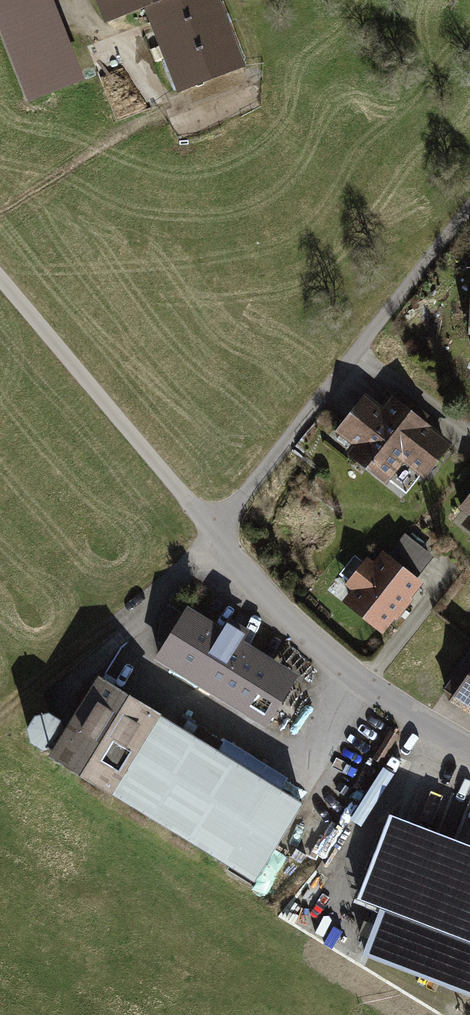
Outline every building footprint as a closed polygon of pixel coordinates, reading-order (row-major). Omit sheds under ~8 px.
[(31,98),(78,80),(47,0),(0,0),(0,19),(31,98)] [(179,90),(242,65),(216,0),(101,0),(109,22),(147,7),(179,90)] [(383,415),(366,401),(342,430),(360,445),(354,452),(383,476),(401,453),(423,471),(444,444),(393,403),(383,415)] [(387,560),(384,558),(374,570),(368,566),(354,584),(360,588),(350,601),(381,626),(415,583),(410,579),(429,556),(405,537),(387,560)] [(223,634),(186,612),(159,656),(244,709),(272,664),(236,642),(241,634),(228,626),(223,634)] [(446,689),(469,706),(469,653),(446,689)] [(292,677),(272,664),(244,709),(265,721),(292,677)] [(302,803),(100,679),(53,756),(255,880),(302,803)] [(60,720),(48,713),(35,716),(27,728),(31,741),(42,748),(55,745),(63,733),(60,720)] [(390,818),(359,898),(381,906),(364,951),(469,992),(469,848),(390,818)]
